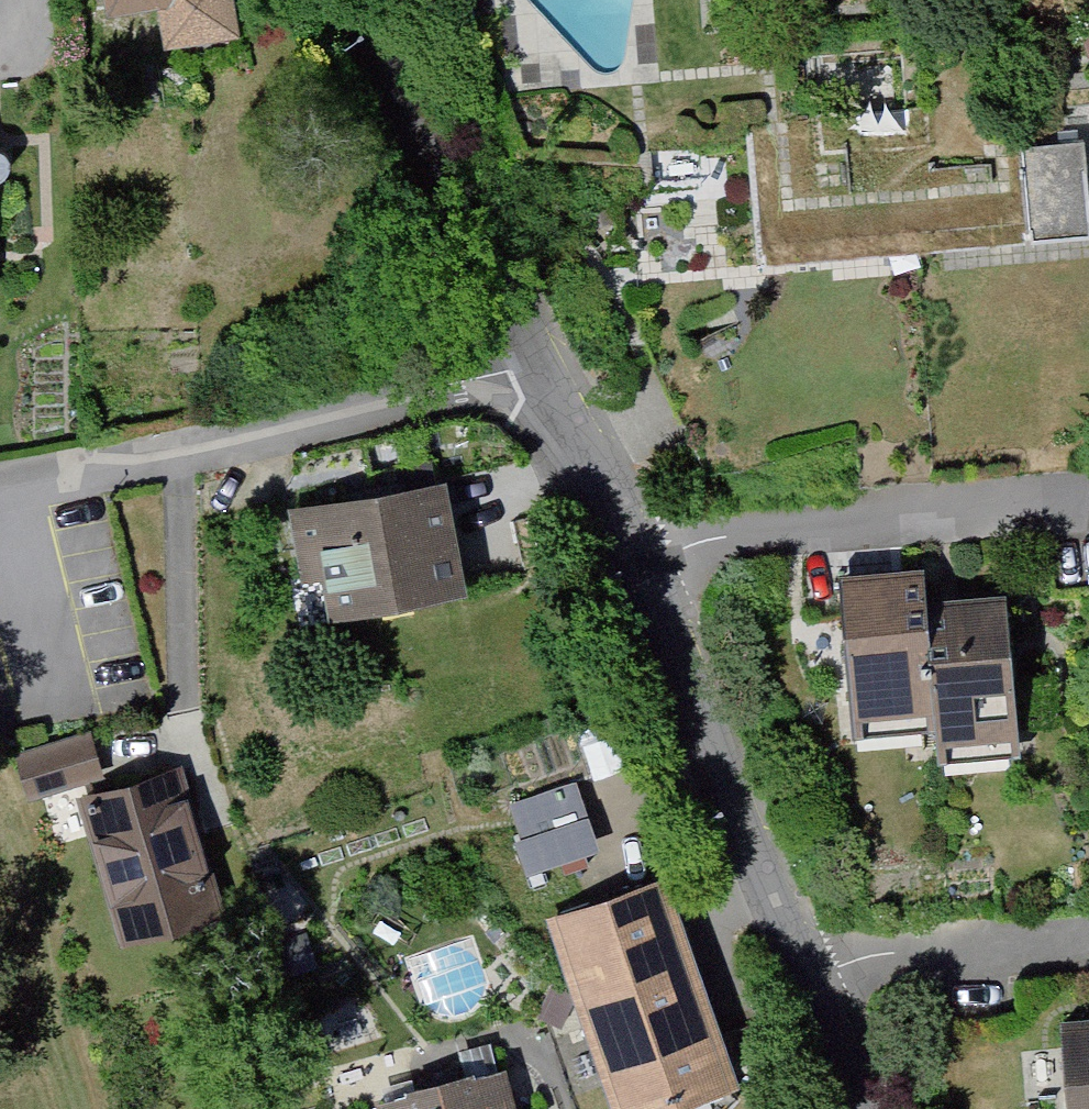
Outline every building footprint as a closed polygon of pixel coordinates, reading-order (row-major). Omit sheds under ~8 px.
[(85,27),(139,20),(143,54),(236,42),(230,0),(82,0),(85,27)] [(1087,137),(1019,139),(1021,232),(1088,231),(1088,228),(1087,137)] [(300,510),(318,618),(472,592),(454,484),(300,510)] [(815,570),(831,732),(909,724),(899,609),(894,561),(815,570)] [(972,603),(899,609),(914,776),(989,769),(972,603)] [(0,762),(0,776),(8,809),(86,790),(75,744),(0,762)] [(189,761),(85,802),(125,905),(229,864),(189,761)] [(503,801),(527,867),(597,842),(573,776),(503,801)] [(552,913),(622,1108),(729,1108),(749,1082),(675,876),(552,913)] [(1042,1108),(1088,1108),(1088,1013),(1034,1016),(1042,1108)] [(386,1108),(528,1108),(511,1059),(383,1102),(386,1108)]
